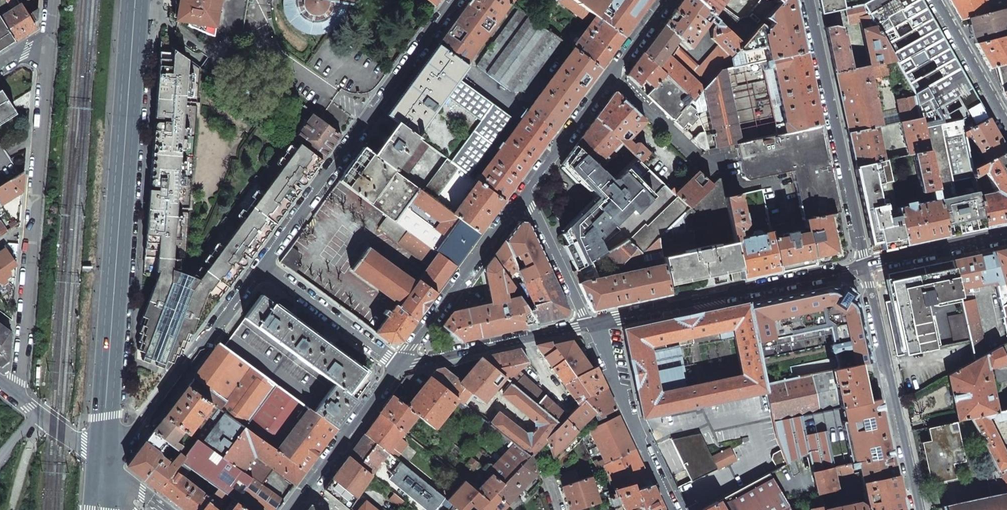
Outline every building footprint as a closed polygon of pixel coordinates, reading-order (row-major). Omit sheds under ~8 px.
[(16,0),(0,0),(0,19),(14,42),(34,29),(31,24),(26,16),(16,0)] [(219,0),(180,0),(179,6),(176,21),(188,23),(187,27),(213,38),(219,0)] [(354,0),(284,0),(284,4),(284,7),(284,11),(286,14),(289,20),(294,26),(296,27),(302,31),(305,32),(312,33),(318,33),(322,33),(327,31),(333,28),(337,25),(339,22),(342,19),(344,15),(344,14),(345,12),(345,9),(346,9),(346,4),(353,5),(354,0)] [(495,24),(510,3),(506,0),(470,0),(467,4),(495,24)] [(573,0),(557,0),(581,18),(588,19),(591,14),(573,0)] [(591,14),(595,16),(607,0),(573,0),(591,14)] [(595,16),(623,37),(651,0),(607,0),(595,16)] [(678,37),(690,49),(710,21),(714,25),(717,21),(713,17),(711,15),(695,0),(682,0),(675,9),(664,24),(678,37)] [(704,150),(735,143),(820,125),(816,106),(812,89),(808,69),(800,34),(794,5),(793,0),(781,0),(741,45),(731,58),(715,75),(702,90),(712,134),(706,136),(705,132),(699,133),(694,137),(693,138),(693,140),(704,150)] [(722,0),(695,0),(711,15),(722,0)] [(746,17),(738,19),(721,7),(713,17),(717,21),(741,45),(781,0),(761,0),(746,17)] [(843,0),(819,0),(819,2),(822,14),(845,9),(844,2),(843,0)] [(910,89),(914,95),(919,118),(920,118),(922,128),(960,120),(962,132),(965,131),(988,118),(964,76),(951,52),(926,9),(921,0),(869,0),(861,4),(862,5),(894,61),(910,89)] [(955,10),(961,20),(968,18),(988,13),(985,0),(950,0),(955,10)] [(467,4),(437,45),(464,65),(495,24),(467,4)] [(860,21),(870,66),(876,64),(894,61),(862,5),(845,9),(848,21),(850,20),(850,23),(860,21)] [(26,16),(31,24),(37,20),(38,9),(26,16)] [(523,91),(561,40),(539,25),(518,9),(476,66),(510,92),(523,91)] [(968,18),(975,44),(1006,36),(1006,15),(1006,14),(1005,9),(988,13),(968,18)] [(623,37),(595,16),(587,28),(586,27),(584,29),(585,30),(572,48),(573,49),(600,69),(613,52),(623,37)] [(14,42),(0,19),(0,51),(14,42)] [(711,38),(718,46),(731,58),(741,45),(717,21),(714,25),(711,29),(711,38)] [(691,100),(693,102),(694,100),(702,90),(715,75),(703,64),(698,68),(677,48),(670,58),(665,54),(678,37),(664,24),(652,41),(643,53),(665,75),(691,100)] [(830,52),(834,73),(851,69),(842,28),(833,26),(825,28),(830,52)] [(975,44),(982,58),(988,68),(995,67),(1006,64),(1006,36),(975,44)] [(186,259),(197,111),(198,101),(200,70),(160,41),(155,118),(160,118),(159,122),(157,122),(156,122),(155,123),(154,124),(150,183),(151,184),(152,185),(154,186),(155,186),(154,189),(150,189),(145,256),(186,259)] [(511,117),(459,80),(468,67),(464,65),(437,45),(427,58),(403,92),(386,115),(397,124),(416,138),(438,108),(471,132),(449,162),(458,168),(468,175),(511,117)] [(715,75),(731,58),(718,46),(703,64),(715,75)] [(573,49),(528,111),(555,131),(579,98),(600,69),(573,49)] [(626,76),(638,87),(640,84),(642,85),(644,83),(642,82),(644,79),(653,87),(665,75),(643,53),(634,66),(626,76)] [(851,69),(834,73),(838,91),(841,103),(845,120),(848,133),(876,127),(881,126),(871,82),(875,81),(873,69),(877,68),(876,64),(870,66),(851,69)] [(995,67),(1002,92),(1006,91),(1006,64),(995,67)] [(654,88),(646,96),(672,119),(674,121),(679,115),(691,100),(665,75),(653,87),(654,88)] [(910,89),(895,92),(901,122),(919,118),(914,95),(910,89)] [(0,91),(0,124),(15,114),(10,106),(0,90),(0,91)] [(621,143),(637,158),(640,161),(648,153),(638,143),(635,143),(633,145),(628,140),(646,122),(615,92),(614,93),(595,118),(621,143)] [(673,121),(685,132),(687,132),(688,131),(687,130),(695,121),(691,117),(696,112),(691,107),(696,104),(694,100),(693,102),(691,100),(679,115),(673,121)] [(528,167),(555,131),(528,111),(522,118),(500,148),(498,147),(496,149),(498,151),(476,181),(477,182),(503,201),(528,167)] [(312,114),(294,139),(323,160),(334,145),(341,135),(312,114)] [(575,146),(599,169),(608,159),(605,156),(611,150),(613,152),(621,143),(595,118),(584,134),(575,146)] [(901,122),(900,122),(907,155),(912,154),(927,151),(922,128),(920,118),(919,118),(901,122)] [(977,151),(979,155),(969,161),(970,169),(983,163),(1006,151),(997,135),(988,118),(965,131),(962,132),(962,133),(965,143),(970,140),(975,149),(973,150),(975,152),(977,151)] [(927,151),(946,236),(967,232),(984,228),(976,195),(972,177),(970,169),(969,161),(965,143),(962,133),(962,132),(960,120),(922,128),(927,151)] [(416,138),(397,124),(373,156),(404,178),(428,146),(416,138)] [(792,170),(802,219),(803,219),(833,213),(839,211),(829,166),(820,125),(735,143),(742,177),(747,180),(792,170)] [(876,127),(848,133),(851,151),(855,166),(884,160),(876,127)] [(288,137),(227,218),(221,226),(194,262),(227,287),(245,264),(245,263),(245,261),(244,259),(243,258),(245,255),(249,258),(263,240),(301,190),(297,187),(299,184),(300,185),(302,185),(304,185),(305,184),(315,171),(322,161),(288,137)] [(0,144),(0,187),(20,175),(0,144)] [(561,234),(578,269),(590,262),(604,253),(597,240),(613,224),(620,232),(603,245),(608,251),(628,240),(642,254),(658,238),(689,208),(666,186),(640,161),(637,158),(613,183),(598,169),(599,169),(575,146),(566,157),(561,164),(579,182),(580,180),(598,198),(561,234)] [(349,166),(338,180),(341,182),(387,216),(394,221),(418,189),(404,178),(373,156),(362,148),(349,166)] [(905,206),(897,207),(904,243),(905,245),(927,240),(946,236),(927,151),(912,154),(920,193),(930,190),(932,200),(915,204),(914,202),(905,204),(905,206)] [(970,169),(972,177),(983,171),(994,190),(990,192),(976,195),(984,228),(1006,223),(1006,152),(1006,151),(983,163),(970,169)] [(449,162),(445,159),(422,191),(434,200),(458,168),(449,162)] [(884,160),(855,166),(855,167),(859,188),(868,227),(871,243),(879,241),(881,248),(891,246),(904,243),(897,207),(888,167),(886,160),(884,160)] [(666,186),(689,208),(712,185),(698,171),(691,165),(682,174),(684,176),(677,183),(674,179),(666,186)] [(0,187),(0,206),(22,191),(24,172),(20,175),(0,187)] [(658,238),(668,282),(704,274),(740,267),(724,198),(720,179),(719,179),(712,185),(689,208),(658,238)] [(503,201),(477,182),(472,188),(469,193),(466,191),(465,193),(467,195),(453,214),(479,233),(490,219),(503,201)] [(394,221),(438,253),(456,265),(469,248),(479,233),(453,214),(434,200),(422,191),(418,189),(394,221)] [(741,270),(742,279),(762,275),(778,271),(770,232),(741,238),(739,230),(742,229),(746,225),(745,220),(746,220),(744,213),(743,213),(740,199),(744,198),(747,208),(764,205),(761,190),(724,198),(740,267),(741,270)] [(770,232),(778,271),(805,266),(826,261),(838,259),(841,254),(833,213),(803,219),(806,232),(794,234),(793,233),(791,231),(786,232),(784,223),(769,226),(770,232)] [(767,217),(769,226),(784,223),(782,214),(767,217)] [(394,221),(387,216),(378,228),(398,243),(420,260),(426,252),(431,255),(436,256),(438,253),(394,221)] [(519,221),(505,240),(516,269),(522,283),(549,269),(537,245),(527,222),(519,221)] [(578,283),(591,311),(633,302),(670,294),(668,282),(658,238),(642,254),(628,240),(608,251),(630,272),(598,279),(590,262),(578,269),(572,272),(578,283)] [(497,251),(492,258),(505,277),(516,269),(505,240),(497,251)] [(6,279),(10,275),(10,269),(16,265),(3,246),(0,248),(0,271),(6,279)] [(416,283),(367,247),(350,269),(400,305),(416,283)] [(990,252),(996,282),(1002,307),(1006,304),(1006,306),(1006,249),(990,252)] [(974,255),(951,261),(959,296),(963,295),(962,289),(996,282),(990,252),(974,255)] [(375,333),(388,342),(401,341),(430,300),(456,265),(438,253),(436,256),(416,283),(400,305),(398,307),(395,305),(375,333)] [(156,278),(140,323),(142,324),(139,332),(141,333),(138,340),(141,341),(138,349),(144,352),(142,359),(162,367),(165,359),(171,362),(174,354),(176,355),(179,347),(182,348),(184,341),(187,341),(204,296),(217,301),(227,287),(194,262),(189,269),(185,267),(186,259),(145,256),(143,273),(156,278)] [(483,272),(487,285),(491,303),(506,300),(505,293),(507,293),(511,291),(512,289),(512,287),(505,277),(492,258),(487,264),(485,267),(483,272)] [(924,266),(887,274),(893,300),(884,302),(896,356),(933,348),(923,304),(959,297),(959,296),(951,261),(924,266)] [(549,269),(522,283),(533,306),(531,307),(530,306),(527,308),(537,323),(563,317),(565,317),(568,310),(558,288),(549,269)] [(749,303),(748,303),(765,384),(798,377),(790,336),(828,328),(832,345),(831,345),(830,346),(832,352),(832,353),(834,352),(837,369),(857,365),(872,362),(869,350),(869,351),(865,333),(862,321),(863,321),(860,307),(857,302),(855,300),(853,299),(857,294),(842,284),(838,289),(836,288),(834,287),(828,287),(825,287),(815,289),(815,290),(749,304),(749,303)] [(276,385),(336,429),(357,401),(356,400),(348,394),(364,371),(261,295),(223,346),(276,385)] [(503,332),(526,327),(525,326),(537,323),(527,308),(519,297),(506,300),(491,303),(466,308),(479,337),(503,332)] [(987,353),(973,299),(960,302),(962,313),(969,341),(973,361),(987,353)] [(767,391),(765,384),(748,303),(686,316),(623,329),(642,418),(644,418),(660,414),(767,391)] [(479,337),(466,308),(455,311),(451,314),(448,318),(442,326),(460,342),(479,337)] [(962,313),(948,316),(954,343),(969,341),(962,313)] [(0,367),(8,360),(10,332),(0,324),(0,367)] [(554,344),(553,344),(564,360),(575,377),(596,367),(593,362),(589,366),(579,352),(587,347),(583,340),(580,338),(554,344)] [(540,351),(552,368),(564,360),(553,344),(554,344),(552,342),(536,345),(540,351)] [(212,404),(244,427),(276,385),(223,346),(219,344),(219,343),(203,365),(187,386),(212,404)] [(947,376),(957,421),(970,418),(996,412),(987,367),(994,366),(997,381),(999,383),(1006,381),(1006,366),(999,347),(987,353),(973,361),(947,376)] [(512,365),(525,362),(528,362),(519,349),(509,351),(498,354),(501,367),(495,369),(505,377),(512,383),(514,385),(523,375),(512,365)] [(490,356),(481,357),(495,369),(501,367),(498,354),(490,356)] [(495,369),(481,357),(465,377),(461,382),(461,385),(471,393),(473,395),(483,403),(505,377),(495,369)] [(563,384),(575,377),(564,360),(552,368),(554,371),(563,384)] [(832,370),(840,408),(866,403),(864,395),(857,365),(837,369),(832,370)] [(590,395),(606,387),(600,376),(596,367),(575,377),(589,395),(590,395)] [(443,368),(423,372),(457,399),(463,403),(471,393),(461,385),(461,382),(453,375),(443,368)] [(773,422),(840,408),(832,370),(817,373),(798,377),(765,384),(767,391),(773,422)] [(420,389),(406,407),(417,415),(434,428),(454,402),(457,399),(423,372),(415,374),(406,376),(405,377),(420,389)] [(545,395),(523,375),(514,385),(536,404),(545,395)] [(589,395),(575,377),(563,384),(579,406),(589,396),(589,395)] [(499,413),(489,424),(489,425),(514,444),(530,456),(531,455),(547,439),(560,425),(536,404),(514,385),(512,383),(502,395),(535,422),(536,428),(531,433),(525,434),(499,413)] [(244,427),(305,471),(322,447),(336,429),(276,385),(244,427)] [(212,404),(187,386),(176,402),(165,417),(184,431),(221,458),(244,427),(212,404)] [(579,406),(574,411),(568,417),(560,425),(547,439),(552,456),(595,414),(596,416),(598,415),(598,417),(616,409),(609,395),(606,387),(590,395),(589,396),(579,406)] [(388,400),(379,412),(380,413),(403,432),(405,429),(417,415),(406,407),(392,395),(388,400)] [(536,404),(560,425),(568,417),(566,415),(545,395),(536,404)] [(457,399),(454,402),(511,447),(514,444),(489,425),(489,424),(463,403),(457,399)] [(812,472),(892,455),(885,424),(880,399),(866,403),(840,408),(773,422),(776,437),(786,464),(788,463),(795,459),(802,455),(808,452),(812,468),(812,472)] [(996,412),(970,418),(996,469),(1006,490),(1006,458),(986,418),(991,417),(992,419),(995,421),(1003,419),(1005,416),(1004,414),(1006,414),(1006,410),(996,412)] [(375,420),(365,434),(387,452),(403,432),(380,413),(375,420)] [(619,415),(589,429),(604,460),(598,463),(597,460),(593,462),(596,468),(603,465),(635,449),(626,430),(619,415)] [(184,431),(165,417),(159,424),(153,431),(166,442),(170,446),(177,451),(181,446),(176,442),(184,431)] [(956,421),(927,427),(929,440),(921,442),(930,484),(953,479),(950,463),(964,460),(956,421)] [(247,509),(276,509),(283,501),(260,485),(272,468),(295,484),(301,476),(305,471),(244,427),(221,458),(184,431),(176,442),(181,446),(177,451),(179,453),(184,456),(180,462),(189,468),(218,488),(226,495),(236,502),(247,509)] [(127,466),(144,479),(162,456),(158,453),(166,442),(153,431),(149,437),(137,452),(127,466)] [(359,441),(349,456),(371,474),(376,467),(387,452),(365,434),(359,441)] [(672,442),(692,483),(735,461),(732,454),(725,457),(723,452),(711,458),(700,434),(671,441),(672,442)] [(485,465),(483,468),(503,484),(510,477),(530,456),(514,444),(511,447),(490,468),(485,465)] [(635,449),(603,465),(614,489),(632,484),(633,486),(650,481),(641,462),(635,449)] [(730,449),(723,452),(725,457),(732,454),(730,449)] [(771,459),(777,469),(786,464),(781,450),(773,454),(771,459)] [(389,479),(402,464),(387,452),(376,467),(389,479)] [(808,452),(802,455),(805,469),(812,468),(808,452)] [(152,485),(158,490),(180,462),(184,456),(179,453),(171,463),(162,456),(144,479),(152,485)] [(530,456),(510,477),(522,489),(522,488),(536,473),(531,455),(530,456)] [(812,472),(817,492),(818,492),(818,493),(837,488),(835,476),(852,472),(851,468),(858,467),(867,509),(857,502),(822,509),(902,509),(904,509),(899,490),(892,455),(812,472)] [(339,468),(324,489),(339,502),(348,509),(371,474),(349,456),(339,468)] [(471,483),(468,485),(487,501),(495,493),(503,484),(483,468),(471,458),(466,464),(474,470),(477,466),(478,467),(477,469),(488,478),(478,489),(471,483)] [(795,459),(788,463),(793,476),(799,472),(795,459)] [(184,509),(201,509),(211,497),(195,485),(196,483),(195,482),(193,484),(184,476),(189,468),(180,462),(158,490),(178,505),(184,509)] [(419,478),(402,464),(389,479),(428,509),(458,509),(447,501),(419,478)] [(985,471),(990,496),(1006,492),(1006,495),(1006,490),(996,469),(985,471)] [(573,470),(559,476),(562,486),(578,481),(573,470)] [(522,488),(528,494),(539,482),(536,473),(522,488)] [(789,509),(768,473),(702,509),(786,509),(789,509)] [(562,486),(567,501),(570,509),(573,509),(598,502),(590,476),(587,477),(587,478),(578,481),(562,486)] [(503,484),(495,493),(507,504),(522,489),(510,477),(503,484)] [(614,489),(615,489),(614,489),(615,492),(610,495),(611,498),(610,498),(612,506),(621,502),(624,509),(656,509),(663,508),(656,493),(650,481),(633,486),(632,484),(614,489)] [(447,501),(458,509),(461,509),(468,501),(478,509),(479,509),(487,501),(468,485),(464,482),(447,501)] [(215,509),(226,495),(218,488),(211,497),(201,509),(217,509),(215,509)] [(941,506),(941,509),(1006,509),(1006,495),(1006,492),(990,496),(941,506)] [(404,501),(394,493),(389,499),(400,508),(404,501)] [(479,509),(481,509),(501,509),(507,504),(495,493),(487,501),(479,509)] [(507,504),(513,509),(521,500),(516,495),(507,504)] [(358,509),(375,509),(365,501),(358,509)] [(236,502),(230,509),(247,509),(236,502)] [(686,509),(701,509),(697,502),(685,508),(686,509)]
